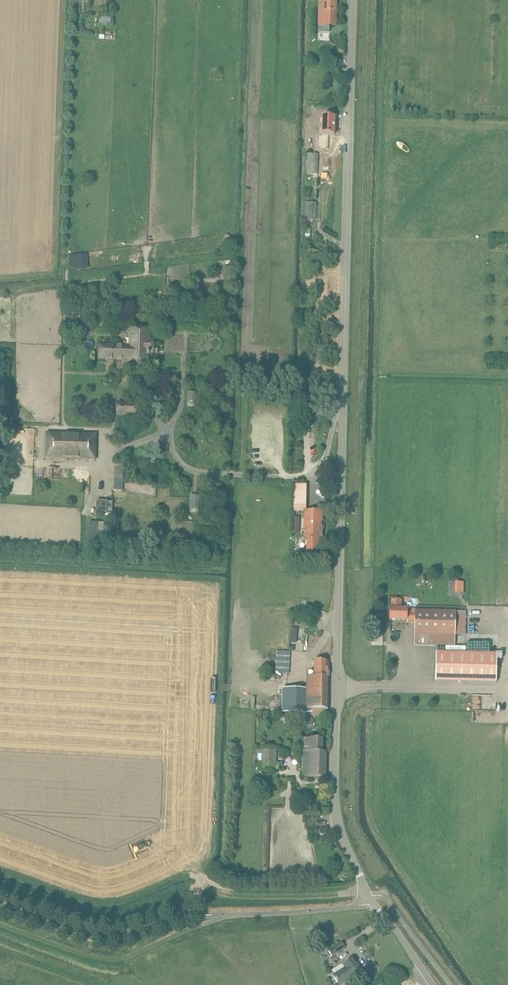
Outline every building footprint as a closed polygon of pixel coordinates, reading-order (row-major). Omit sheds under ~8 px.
[(318,33),(329,33),(329,27),(335,28),(335,13),(335,0),(319,0),(318,27),(318,33)] [(99,19),(99,27),(110,28),(111,20),(99,19)] [(328,135),(334,135),(335,117),(322,117),(322,135),(318,135),(318,150),(328,149),(328,135)] [(318,155),(308,154),(307,174),(318,175),(318,155)] [(306,203),(305,220),(316,220),(316,203),(306,203)] [(87,253),(68,255),(69,265),(73,265),(74,269),(88,268),(87,253)] [(129,364),(148,365),(148,355),(153,355),(153,353),(157,353),(157,348),(153,348),(154,340),(150,340),(150,330),(130,329),(130,333),(129,346),(99,345),(99,360),(129,361),(129,364)] [(187,393),(187,402),(195,403),(196,393),(187,393)] [(137,403),(117,402),(116,417),(137,417),(137,403)] [(46,459),(95,460),(96,435),(47,433),(46,459)] [(123,463),(114,463),(113,491),(114,491),(122,491),(122,482),(123,463)] [(293,512),(305,513),(305,511),(306,511),(306,485),(293,485),(293,487),(293,512)] [(190,496),(190,510),(198,511),(199,496),(190,496)] [(112,501),(96,501),(95,514),(106,514),(106,513),(112,514),(112,501)] [(307,559),(319,559),(319,539),(322,539),(323,511),(306,511),(305,511),(305,513),(304,539),(307,539),(307,559)] [(88,522),(88,545),(97,545),(97,530),(104,531),(104,523),(97,523),(88,522)] [(390,608),(390,620),(408,620),(415,621),(415,634),(455,635),(465,635),(466,612),(455,612),(455,611),(416,610),(408,610),(408,609),(401,608),(402,600),(391,599),(390,608)] [(288,652),(277,651),(276,671),(278,672),(280,673),(282,674),(289,674),(290,652),(291,652),(293,652),(294,647),(289,646),(288,652)] [(496,683),(497,654),(436,653),(435,682),(496,683)] [(306,677),(306,688),(306,713),(311,713),(311,716),(314,716),(327,716),(327,668),(327,661),(313,661),(313,677),(306,677)] [(289,688),(283,688),(282,713),(306,713),(306,688),(289,688)] [(304,717),(304,715),(291,715),(291,720),(297,720),(297,726),(313,726),(313,718),(304,717)] [(326,752),(323,752),(323,739),(304,739),(304,749),(303,749),(303,778),(320,778),(326,778),(326,752)] [(263,769),(276,770),(276,750),(263,750),(263,769)] [(326,936),(318,941),(324,949),(331,944),(326,936)] [(342,942),(329,951),(332,956),(345,948),(342,942)] [(354,981),(354,982),(365,975),(354,958),(343,965),(345,968),(333,976),(340,984),(342,984),(352,978),(354,981)]
